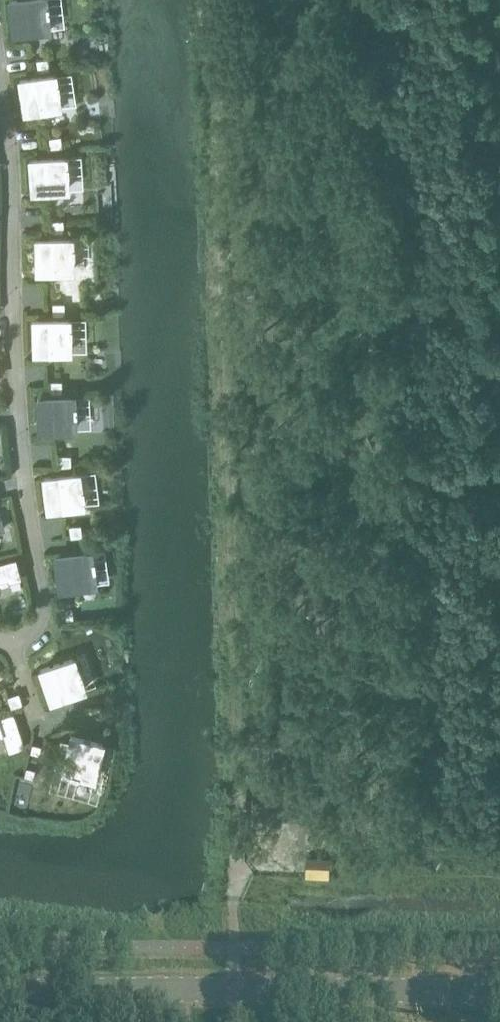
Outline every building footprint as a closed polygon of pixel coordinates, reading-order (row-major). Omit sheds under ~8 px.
[(45,0),(9,0),(13,31),(48,27),(46,12),(48,12),(47,3),(45,4),(45,0)] [(59,72),(64,103),(78,100),(73,70),(59,72)] [(54,74),(19,79),(24,111),(59,106),(57,90),(59,90),(58,82),(55,82),(54,74)] [(71,152),(70,179),(82,179),(83,153),(71,152)] [(65,156),(29,159),(31,191),(67,188),(66,173),(68,172),(68,164),(65,164),(65,156)] [(71,238),(36,239),(36,271),(72,271),(71,255),(74,255),(73,247),(71,247),(71,238)] [(33,319),(34,352),(69,351),(69,335),(71,335),(71,326),(69,326),(68,318),(33,319)] [(73,395),(37,397),(39,429),(74,428),(73,412),(76,412),(75,403),(73,403),(73,395)] [(98,468),(85,469),(85,499),(99,499),(98,468)] [(78,472),(43,476),(47,509),(82,504),(81,496),(84,496),(82,487),(80,488),(78,472)] [(90,551),(55,555),(59,587),(94,583),(92,567),(95,567),(93,559),(91,559),(90,551)] [(14,556),(0,560),(0,581),(0,583),(8,581),(7,578),(19,575),(14,556)] [(89,684),(100,680),(89,649),(78,652),(89,684)] [(73,657),(40,669),(50,699),(84,688),(81,680),(83,679),(81,672),(79,672),(73,657)] [(13,711),(0,716),(0,733),(2,732),(8,752),(25,746),(13,711)] [(93,778),(102,743),(71,735),(62,770),(70,772),(69,774),(78,776),(78,774),(93,778)] [(307,855),(307,873),(330,873),(330,854),(307,855)]
